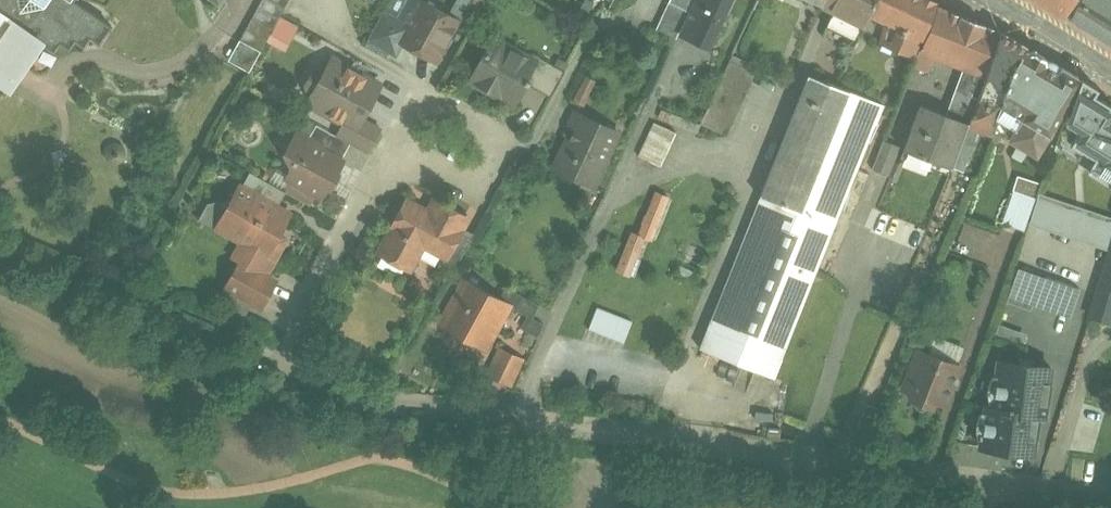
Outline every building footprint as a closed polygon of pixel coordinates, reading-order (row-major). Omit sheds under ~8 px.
[(31,31),(14,57),(25,65),(42,41),(56,51),(62,42),(71,48),(78,39),(87,45),(93,36),(102,42),(114,24),(79,0),(78,0),(77,1),(76,0),(0,0),(0,10),(31,31)] [(254,16),(275,28),(291,0),(263,0),(254,16)] [(425,0),(423,0),(417,11),(416,12),(416,13),(412,14),(407,23),(408,28),(417,33),(416,34),(417,34),(411,45),(438,60),(449,39),(446,38),(457,17),(425,0)] [(450,12),(474,24),(487,0),(456,0),(450,12)] [(671,1),(691,10),(695,4),(696,0),(671,0),(671,1)] [(707,5),(727,14),(734,0),(710,0),(707,5)] [(830,26),(858,40),(871,13),(877,0),(842,0),(830,26)] [(938,0),(877,0),(871,13),(903,29),(896,47),(918,56),(940,1),(938,0)] [(1067,15),(1076,0),(1043,0),(1067,15)] [(1071,17),(1110,42),(1110,0),(1081,0),(1071,17)] [(691,10),(671,1),(658,28),(678,38),(682,32),(691,10)] [(706,9),(695,4),(691,10),(682,32),(713,46),(727,14),(707,5),(706,9)] [(1003,30),(940,6),(923,50),(921,49),(915,65),(930,71),(936,55),(966,67),(982,73),(989,76),(1003,30)] [(0,10),(0,76),(1,75),(4,77),(3,79),(11,85),(25,65),(14,57),(31,31),(0,10)] [(407,23),(385,11),(368,40),(396,56),(402,44),(397,41),(407,23)] [(1028,45),(1003,30),(989,76),(981,97),(961,150),(972,154),(981,130),(992,133),(1002,104),(1014,68),(1028,45)] [(514,47),(495,37),(472,79),(517,104),(529,83),(537,67),(535,66),(511,53),(514,47)] [(1080,76),(1064,68),(1061,68),(1059,72),(1047,64),(1048,62),(1047,57),(1036,51),(1032,52),(1027,49),(1029,46),(1028,45),(1014,68),(1002,104),(1017,113),(1022,108),(1028,111),(1015,135),(1016,141),(1034,152),(1042,151),(1062,116),(1060,114),(1063,109),(1065,110),(1079,87),(1082,80),(1081,79),(1080,77),(1080,76)] [(383,84),(334,56),(327,71),(324,70),(315,72),(309,83),(312,92),(317,95),(316,97),(319,107),(345,122),(358,129),(364,117),(383,84)] [(732,60),(703,123),(729,135),(759,72),(732,60)] [(545,72),(537,67),(529,83),(553,96),(567,70),(551,61),(545,72)] [(966,67),(949,113),(922,104),(906,148),(955,166),(961,150),(981,97),(974,95),(982,73),(966,67)] [(585,74),(576,102),(589,106),(598,79),(585,74)] [(886,104),(811,74),(810,75),(811,76),(702,348),(776,377),(886,104)] [(1082,80),(1079,87),(1067,121),(1081,131),(1076,143),(1097,157),(1092,164),(1110,177),(1110,105),(1093,95),(1097,89),(1082,80)] [(596,121),(576,111),(570,124),(590,133),(596,121)] [(364,117),(358,129),(345,122),(339,135),(353,142),(370,152),(383,128),(364,117)] [(590,133),(570,124),(570,125),(576,128),(571,139),(569,139),(557,167),(596,185),(620,132),(596,121),(590,133)] [(339,135),(319,123),(310,138),(326,147),(325,148),(344,158),(353,142),(339,135)] [(678,136),(655,125),(639,159),(662,170),(678,136)] [(309,137),(293,139),(296,160),(295,162),(297,163),(289,176),(295,179),(288,191),(311,204),(318,192),(324,195),(331,182),(330,182),(329,179),(331,174),(336,177),(346,160),(344,158),(325,148),(326,147),(310,138),(309,137)] [(902,146),(885,140),(874,168),(891,174),(902,146)] [(960,221),(976,179),(955,171),(939,213),(960,221)] [(262,196),(241,184),(232,199),(223,201),(226,210),(224,214),(237,221),(231,232),(261,249),(252,266),(269,275),(290,238),(282,234),(294,214),(280,206),(288,191),(270,181),(262,196)] [(1042,195),(1039,204),(1032,222),(1110,249),(1110,218),(1042,195)] [(669,200),(657,196),(642,238),(633,235),(619,275),(632,280),(645,243),(652,246),(669,200)] [(1032,222),(1039,204),(1014,196),(1006,219),(1031,227),(1032,222)] [(410,199),(400,217),(401,217),(396,226),(395,225),(381,252),(413,269),(426,245),(448,257),(450,258),(466,227),(471,218),(437,199),(430,210),(410,199)] [(477,233),(466,227),(450,258),(448,257),(446,261),(458,268),(477,233)] [(278,283),(236,260),(221,288),(263,311),(278,283)] [(1045,275),(1022,267),(1019,276),(1042,284),(1045,275)] [(1105,273),(1092,315),(1110,321),(1110,275),(1105,273)] [(1082,288),(1045,275),(1042,284),(1035,304),(1072,316),(1082,288)] [(1042,284),(1019,276),(1010,301),(1033,309),(1035,304),(1042,284)] [(514,303),(469,278),(443,323),(488,348),(514,303)] [(598,311),(590,330),(625,345),(633,325),(598,311)] [(1011,327),(1002,324),(998,336),(1006,339),(1011,327)] [(1029,333),(1011,327),(1006,339),(1025,345),(1029,333)] [(968,347),(938,335),(931,353),(961,365),(968,347)] [(526,358),(503,347),(490,374),(513,385),(526,358)] [(931,353),(921,349),(906,388),(916,392),(913,398),(935,406),(937,400),(948,404),(962,366),(961,365),(931,353)] [(1054,367),(1003,360),(1002,371),(1000,370),(995,406),(989,405),(983,446),(1036,453),(1041,416),(1048,416),(1054,367)]
